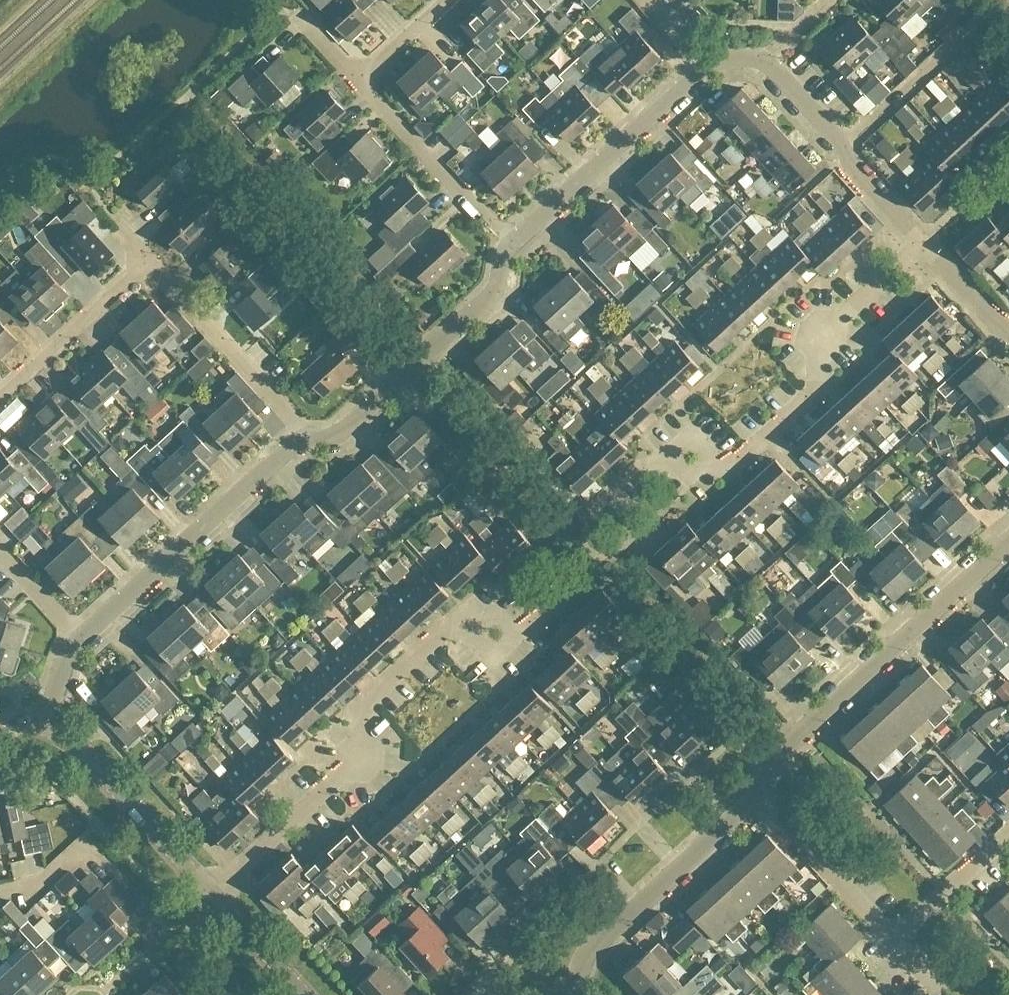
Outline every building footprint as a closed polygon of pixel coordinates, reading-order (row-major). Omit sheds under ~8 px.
[(323,12),(349,41),(370,22),(350,0),(336,0),(323,12)] [(478,10),(501,37),(509,30),(519,40),(539,22),(523,4),(513,13),(500,0),(488,0),(478,10)] [(544,14),(553,6),(552,4),(556,0),(532,0),(544,14)] [(903,0),(873,0),(889,18),(879,27),(894,43),(904,33),(900,28),(916,13),(903,0)] [(916,13),(921,19),(933,8),(940,8),(948,0),(903,0),(916,13)] [(504,54),(497,47),(494,44),(501,37),(478,10),(461,25),(478,44),(467,55),(483,73),(504,54)] [(631,36),(619,47),(643,73),(660,59),(640,37),(648,29),(631,10),(618,22),(631,36)] [(896,66),(906,57),(886,35),(876,44),(853,19),(836,34),(863,63),(880,48),(896,66)] [(843,74),(833,83),(853,106),(863,96),(847,78),(863,63),(836,34),(820,49),(843,74)] [(632,89),(644,79),(642,75),(643,73),(619,47),(608,58),(595,44),(578,60),(595,78),(611,96),(623,84),(627,88),(628,87),(632,89)] [(431,53),(414,68),(438,93),(445,101),(461,86),(472,99),(484,88),(461,63),(450,73),(431,53)] [(906,57),(896,66),(907,78),(917,69),(906,57)] [(300,94),(292,85),(298,80),(279,59),(256,81),(247,72),(227,90),(244,108),(258,95),(268,107),(277,99),(286,108),(300,94)] [(563,82),(551,93),(584,128),(600,113),(580,92),(595,78),(578,60),(558,77),(563,82)] [(398,83),(399,84),(396,87),(395,91),(401,97),(405,96),(408,94),(417,104),(411,109),(422,120),(435,109),(429,102),(438,93),(414,68),(398,83)] [(979,68),(971,74),(980,84),(988,78),(979,68)] [(973,91),(980,84),(971,74),(964,81),(973,91)] [(986,90),(1008,115),(1008,82),(1002,75),(986,90)] [(875,108),(890,94),(875,78),(860,91),(875,108)] [(819,99),(827,107),(839,95),(832,87),(819,99)] [(234,104),(220,90),(209,100),(227,121),(234,115),(228,109),(234,104)] [(715,114),(730,130),(756,106),(741,90),(715,114)] [(1008,117),(1008,115),(986,90),(970,105),(994,131),(1008,117)] [(298,118),(283,131),(293,142),(301,135),(318,154),(328,144),(320,135),(333,123),(344,113),(326,92),(298,118)] [(567,143),(584,128),(551,93),(540,103),(535,98),(522,111),(539,129),(547,121),(567,143)] [(949,114),(978,145),(994,131),(970,105),(961,113),(947,97),(940,104),(949,114)] [(978,145),(949,114),(940,104),(933,110),(947,126),(938,134),(961,160),(978,145)] [(730,130),(745,146),(771,122),(756,106),(730,130)] [(447,142),(466,124),(458,115),(439,132),(447,142)] [(498,159),(522,185),(538,170),(519,149),(528,141),(511,122),(493,138),(497,142),(488,149),(498,159)] [(760,162),(785,138),(771,122),(745,146),(760,162)] [(455,151),(465,142),(473,151),(483,143),(474,133),(466,124),(447,142),(455,151)] [(915,126),(908,133),(917,143),(924,136),(915,126)] [(707,139),(714,146),(723,137),(717,130),(707,139)] [(922,149),(930,158),(945,175),(946,174),(961,160),(938,134),(922,149)] [(383,158),(384,157),(365,136),(337,162),(326,151),(311,165),(330,185),(344,172),(355,184),(365,174),(372,182),(390,166),(383,158)] [(760,162),(774,178),(800,154),(785,138),(760,162)] [(721,155),(728,162),(738,153),(731,146),(721,155)] [(900,156),(909,166),(916,160),(907,150),(900,156)] [(139,182),(142,184),(134,191),(150,209),(173,189),(181,197),(220,162),(212,153),(191,171),(182,161),(170,171),(164,164),(154,173),(152,170),(148,170),(140,178),(139,182)] [(745,160),(738,153),(728,162),(735,170),(745,160)] [(800,154),(774,178),(789,194),(815,170),(800,154)] [(654,170),(679,197),(688,208),(714,184),(706,175),(705,176),(694,164),(686,171),(671,155),(654,170)] [(938,198),(914,172),(909,167),(909,166),(900,156),(893,163),(907,178),(898,187),(922,213),(938,198)] [(914,172),(938,198),(955,183),(946,174),(945,175),(930,158),(914,172)] [(498,159),(490,167),(483,160),(470,172),(481,184),(486,179),(505,200),(522,185),(498,159)] [(679,197),(654,170),(637,185),(652,202),(644,210),(662,230),(671,222),(662,212),(679,197)] [(767,185),(761,178),(751,188),(757,195),(767,185)] [(406,224),(428,204),(405,179),(382,200),(384,202),(375,210),(389,225),(378,236),(396,255),(416,236),(406,224)] [(774,193),(767,185),(757,195),(764,202),(774,193)] [(219,217),(208,205),(192,188),(174,204),(182,213),(161,232),(180,253),(219,217)] [(824,214),(832,207),(823,197),(815,204),(824,214)] [(831,221),(855,247),(871,232),(848,206),(831,221)] [(642,239),(637,233),(613,207),(596,223),(619,249),(625,256),(628,259),(646,243),(658,257),(668,248),(652,230),(642,239)] [(809,228),(816,222),(807,212),(799,218),(809,228)] [(995,227),(995,228),(1008,243),(1008,214),(995,227)] [(38,243),(56,262),(59,265),(70,254),(90,275),(112,256),(85,226),(73,236),(56,217),(34,238),(38,243)] [(229,241),(245,226),(237,217),(207,244),(216,252),(200,267),(219,288),(248,261),(229,241)] [(799,218),(792,225),(801,235),(809,228),(799,218)] [(994,259),(1008,246),(1008,243),(995,228),(995,227),(987,218),(971,233),(994,259)] [(815,236),(839,262),(855,247),(831,221),(815,236)] [(625,256),(619,249),(596,223),(578,239),(601,264),(592,273),(614,297),(624,288),(608,272),(625,256)] [(757,236),(766,246),(773,239),(764,229),(757,236)] [(449,268),(452,272),(464,261),(462,259),(465,257),(443,232),(408,265),(428,287),(449,268)] [(994,259),(971,233),(954,248),(978,274),(994,259)] [(757,267),(780,294),(796,279),(773,253),(757,236),(750,242),(758,251),(749,259),(757,267)] [(812,264),(812,265),(823,277),(839,262),(815,236),(800,250),(799,250),(812,264)] [(773,253),(796,279),(812,265),(812,264),(799,250),(800,250),(789,238),(773,253)] [(68,296),(45,271),(55,262),(55,263),(56,262),(38,243),(24,256),(32,264),(29,267),(20,276),(26,283),(54,314),(64,305),(61,302),(68,296)] [(249,297),(237,309),(255,330),(294,295),(283,283),(302,266),(283,245),(249,276),(239,286),(249,297)] [(383,288),(405,268),(395,257),(373,277),(383,288)] [(732,258),(725,265),(734,275),(741,268),(732,258)] [(1008,275),(1008,261),(1007,259),(1000,265),(1008,275)] [(725,265),(718,271),(727,281),(734,275),(725,265)] [(1008,275),(1000,265),(993,272),(1002,282),(1008,275)] [(780,294),(757,267),(741,282),(764,308),(780,294)] [(569,275),(551,291),(576,318),(586,308),(592,315),(599,309),(605,315),(615,306),(596,286),(587,295),(569,275)] [(6,314),(17,305),(35,325),(42,319),(45,322),(54,314),(26,283),(17,291),(6,280),(2,284),(0,282),(0,307),(6,314)] [(725,297),(749,323),(764,308),(741,282),(725,297)] [(700,287),(693,294),(702,304),(709,297),(700,287)] [(551,291),(534,307),(544,318),(552,327),(543,335),(561,355),(571,347),(567,343),(584,327),(576,318),(551,291)] [(693,294),(686,301),(695,310),(702,304),(693,294)] [(709,311),(733,337),(749,323),(725,297),(709,311)] [(914,312),(938,338),(954,323),(931,297),(914,312)] [(633,302),(624,310),(635,322),(644,314),(633,302)] [(137,319),(163,347),(173,338),(180,345),(195,331),(177,311),(168,320),(154,304),(137,319)] [(692,326),(716,352),(733,337),(709,311),(692,326)] [(898,327),(922,353),(938,338),(914,312),(898,327)] [(132,316),(119,328),(123,332),(120,334),(122,335),(137,352),(127,361),(134,368),(150,386),(152,389),(160,398),(171,388),(154,369),(161,364),(153,356),(163,347),(137,319),(136,320),(132,316)] [(17,342),(0,324),(0,357),(17,342)] [(882,341),(893,353),(906,367),(907,366),(922,353),(898,327),(882,341)] [(344,358),(358,346),(343,330),(325,346),(330,352),(303,376),(322,397),(341,380),(342,382),(356,370),(344,358)] [(491,346),(517,374),(527,365),(534,373),(550,358),(533,340),(524,348),(508,331),(491,346)] [(658,358),(682,384),(698,369),(675,343),(665,351),(650,334),(642,340),(658,358)] [(961,349),(951,339),(945,345),(945,346),(955,355),(961,349)] [(517,374),(491,346),(475,361),(491,378),(481,388),(498,406),(515,390),(507,383),(517,374)] [(634,348),(626,355),(636,365),(643,358),(634,348)] [(150,386),(134,368),(125,377),(101,351),(85,367),(112,396),(121,387),(134,401),(150,386)] [(877,368),(901,394),(917,378),(907,366),(906,367),(893,353),(877,368)] [(936,354),(929,360),(938,371),(945,364),(936,354)] [(626,355),(619,361),(628,371),(636,365),(626,355)] [(642,372),(666,398),(682,384),(658,358),(642,372)] [(975,401),(1003,376),(988,359),(972,374),(964,365),(937,390),(945,399),(954,391),(960,398),(966,392),(975,401)] [(929,360),(922,367),(931,377),(938,371),(929,360)] [(196,365),(187,373),(193,381),(202,373),(196,365)] [(112,396),(85,367),(68,382),(91,407),(82,415),(94,428),(99,433),(108,424),(104,420),(111,413),(102,404),(112,396)] [(861,382),(885,408),(901,394),(877,368),(861,382)] [(626,387),(650,413),(666,398),(642,372),(626,387)] [(220,409),(246,437),(247,437),(251,438),(262,429),(260,424),(262,422),(246,405),(256,395),(237,374),(227,383),(229,386),(212,402),(220,410),(220,409)] [(514,383),(529,409),(541,402),(526,376),(514,383)] [(997,428),(996,428),(1008,416),(1008,414),(1002,407),(1008,401),(1008,382),(1003,376),(975,401),(983,411),(977,417),(992,432),(997,428)] [(595,384),(604,394),(611,388),(602,378),(595,384)] [(861,382),(845,397),(869,423),(885,408),(861,382)] [(595,384),(587,391),(597,401),(604,394),(595,384)] [(610,401),(634,427),(650,413),(626,387),(610,401)] [(915,394),(908,401),(917,411),(924,404),(915,394)] [(829,411),(853,437),(861,430),(877,448),(885,441),(885,440),(876,430),(869,423),(845,397),(829,411)] [(33,414),(61,445),(77,429),(84,437),(94,428),(82,415),(67,399),(58,407),(50,398),(33,414)] [(618,442),(619,441),(634,427),(610,401),(594,416),(595,418),(602,425),(603,425),(618,442)] [(901,407),(910,417),(917,411),(908,401),(901,407)] [(149,416),(162,427),(174,413),(161,402),(149,416)] [(229,453),(246,437),(220,409),(220,410),(210,418),(202,409),(196,415),(189,408),(179,418),(182,422),(203,444),(213,435),(229,453)] [(813,426),(837,452),(853,437),(829,411),(813,426)] [(417,414),(415,415),(412,412),(400,423),(403,427),(400,429),(436,468),(462,444),(442,423),(433,431),(417,414)] [(61,445),(33,414),(15,430),(24,439),(14,447),(29,464),(33,468),(42,459),(43,460),(61,445)] [(602,425),(595,418),(587,425),(578,416),(571,422),(610,465),(627,450),(619,441),(618,442),(603,425),(602,425)] [(157,445),(194,485),(210,470),(208,468),(217,460),(203,444),(182,422),(157,445)] [(571,454),(595,480),(610,465),(571,422),(564,429),(580,446),(571,454)] [(876,430),(885,440),(892,434),(883,424),(876,430)] [(821,467),(837,452),(813,426),(797,441),(807,452),(821,467)] [(1005,437),(997,428),(992,432),(992,433),(978,445),(986,455),(991,451),(1005,467),(1008,464),(1008,434),(1005,437)] [(408,493),(436,468),(400,429),(398,431),(393,431),(386,437),(386,442),(384,444),(400,461),(391,470),(389,472),(408,493)] [(547,461),(578,495),(595,480),(571,454),(555,437),(548,443),(556,452),(547,461)] [(96,440),(79,444),(84,464),(100,461),(96,440)] [(136,454),(126,463),(132,469),(151,489),(160,481),(171,494),(177,500),(194,485),(157,445),(150,452),(144,446),(136,454)] [(6,492),(23,477),(38,494),(48,485),(33,468),(29,464),(19,473),(0,452),(0,485),(6,492)] [(807,452),(799,460),(812,475),(821,467),(807,452)] [(851,453),(844,459),(853,469),(860,463),(851,453)] [(837,466),(846,476),(853,469),(844,459),(837,466)] [(759,476),(782,502),(799,487),(775,461),(759,476)] [(408,493),(389,472),(377,482),(361,465),(344,480),(380,519),(389,510),(408,493)] [(970,491),(952,471),(948,466),(937,476),(945,485),(929,499),(964,536),(979,522),(959,500),(970,491)] [(125,496),(116,505),(141,533),(158,518),(142,500),(152,491),(151,489),(132,469),(115,485),(125,496)] [(493,485),(501,478),(494,470),(486,477),(493,485)] [(743,491),(766,517),(782,502),(759,476),(743,491)] [(342,533),(350,542),(377,517),(379,520),(380,519),(344,480),(328,495),(353,523),(342,533)] [(990,513),(999,504),(984,487),(983,486),(973,495),(990,513)] [(727,505),(750,531),(766,517),(743,491),(727,505)] [(948,551),(964,536),(929,499),(913,514),(905,505),(894,515),(902,523),(917,538),(928,529),(948,551)] [(278,520),(301,546),(311,556),(331,539),(342,551),(351,543),(350,542),(342,533),(311,500),(300,510),(295,504),(278,520)] [(96,503),(79,518),(99,539),(109,530),(125,548),(141,533),(116,505),(106,514),(96,503)] [(798,519),(805,513),(796,503),(789,509),(798,519)] [(750,531),(727,505),(711,520),(735,546),(750,531)] [(4,525),(12,534),(30,518),(21,508),(4,525)] [(477,519),(486,529),(493,523),(484,512),(477,519)] [(41,549),(43,547),(55,560),(46,569),(72,597),(88,582),(63,553),(30,518),(12,534),(21,544),(30,536),(41,549)] [(72,545),(63,553),(88,582),(105,566),(89,549),(99,539),(79,518),(62,534),(72,545)] [(773,524),(782,534),(789,527),(780,518),(773,524)] [(487,562),(486,563),(500,577),(516,562),(492,536),(486,529),(477,519),(470,525),(486,542),(477,550),(476,551),(487,562)] [(301,546),(278,520),(275,522),(271,520),(262,529),(263,533),(261,535),(284,560),(272,570),(288,587),(299,576),(289,565),(296,558),(292,554),(301,546)] [(711,520),(695,534),(710,552),(717,560),(718,561),(735,546),(711,520)] [(492,536),(516,562),(533,547),(509,521),(492,536)] [(874,547),(885,559),(886,559),(910,585),(926,570),(907,549),(918,540),(917,538),(902,523),(874,547)] [(766,530),(775,540),(782,534),(773,524),(766,530)] [(695,534),(687,525),(671,540),(710,583),(717,577),(709,568),(717,560),(710,552),(695,534)] [(447,551),(471,577),(486,563),(487,562),(476,551),(477,550),(463,536),(454,544),(438,527),(431,533),(441,543),(440,543),(447,551)] [(441,543),(431,533),(424,539),(434,550),(440,543),(441,543)] [(710,583),(671,540),(654,555),(686,589),(695,581),(703,590),(710,583)] [(741,553),(750,563),(757,557),(748,547),(741,553)] [(471,577),(447,551),(431,566),(454,592),(471,577)] [(750,563),(741,553),(734,560),(743,570),(750,563)] [(224,569),(222,571),(247,599),(256,609),(268,598),(282,586),(263,565),(254,573),(240,558),(238,556),(236,558),(231,556),(223,564),(224,569)] [(848,571),(857,580),(865,589),(875,580),(894,600),(910,585),(886,559),(885,559),(870,573),(859,562),(848,571)] [(393,568),(402,579),(409,572),(400,562),(393,568)] [(832,575),(817,589),(816,590),(849,625),(851,623),(856,625),(863,618),(862,613),(865,610),(846,590),(857,580),(848,571),(840,563),(830,572),(832,575)] [(402,579),(393,568),(385,575),(395,585),(402,579)] [(231,632),(240,624),(256,609),(247,599),(222,571),(219,573),(214,572),(206,579),(207,584),(205,586),(221,603),(212,612),(231,632)] [(409,586),(432,612),(448,597),(425,571),(409,586)] [(393,600),(416,626),(432,612),(409,586),(393,600)] [(849,625),(816,590),(817,589),(814,586),(797,601),(791,594),(780,603),(784,608),(802,627),(812,618),(833,640),(849,625)] [(361,598),(370,608),(377,601),(368,591),(361,598)] [(586,607),(610,633),(626,618),(602,592),(586,607)] [(370,608),(361,598),(354,604),(363,614),(370,608)] [(377,615),(400,641),(416,626),(393,600),(377,615)] [(18,649),(26,628),(5,621),(10,609),(4,602),(0,606),(0,643),(18,649)] [(165,622),(191,650),(200,641),(211,653),(230,636),(208,612),(198,621),(183,606),(165,622)] [(570,621),(594,647),(610,633),(586,607),(570,621)] [(803,629),(802,627),(784,608),(774,618),(779,624),(763,638),(796,674),(812,659),(793,638),(803,629)] [(361,630),(384,656),(400,641),(377,615),(361,630)] [(1008,663),(1008,643),(1005,646),(982,620),(965,635),(989,662),(999,672),(1008,663)] [(338,637),(345,644),(368,670),(384,656),(361,630),(352,638),(345,631),(336,621),(329,627),(338,637)] [(578,662),(579,661),(594,647),(570,621),(554,636),(567,651),(568,651),(578,662)] [(191,650),(165,622),(147,639),(165,658),(155,667),(172,685),(190,668),(182,658),(191,650)] [(338,637),(329,627),(322,633),(331,644),(338,637)] [(626,650),(633,643),(625,634),(618,640),(626,650)] [(989,662),(965,635),(949,650),(968,671),(959,679),(973,694),(988,679),(980,670),(989,662)] [(742,647),(732,656),(731,657),(750,677),(761,668),(779,689),(796,674),(763,638),(747,653),(742,647)] [(16,657),(18,649),(0,643),(0,668),(3,669),(3,674),(11,677),(14,675),(19,660),(16,657)] [(329,659),(352,685),(368,670),(345,644),(329,659)] [(601,655),(611,665),(618,658),(608,648),(601,655)] [(304,650),(297,656),(306,666),(313,660),(304,650)] [(551,666),(575,692),(592,676),(579,661),(578,662),(568,651),(567,651),(551,666)] [(611,665),(601,655),(594,661),(604,671),(611,665)] [(306,666),(297,656),(290,663),(299,673),(306,666)] [(313,674),(336,700),(352,685),(329,659),(313,674)] [(575,692),(551,666),(535,680),(559,706),(575,692)] [(905,682),(942,722),(950,715),(941,706),(950,698),(922,667),(905,682)] [(118,687),(144,715),(153,706),(162,717),(179,702),(160,681),(151,689),(135,672),(118,687)] [(297,688),(321,714),(336,700),(313,674),(297,688)] [(272,679),(265,686),(274,696),(281,689),(272,679)] [(707,697),(704,699),(687,681),(662,703),(699,744),(716,729),(712,725),(723,714),(707,697)] [(1008,701),(1008,684),(1007,681),(995,692),(1006,704),(1008,701)] [(645,707),(657,694),(644,682),(632,695),(645,707)] [(889,696),(918,728),(926,720),(935,729),(942,722),(905,682),(889,696)] [(274,696),(265,686),(258,692),(267,702),(274,696)] [(513,701),(537,727),(553,712),(529,686),(513,701)] [(144,715),(118,687),(102,702),(120,722),(112,730),(128,748),(144,733),(135,723),(144,715)] [(281,703),(305,729),(321,714),(297,688),(281,703)] [(583,699),(592,708),(599,702),(590,692),(583,699)] [(873,711),(910,751),(918,744),(909,735),(918,728),(889,696),(873,711)] [(592,708),(583,699),(576,705),(585,715),(592,708)] [(497,715),(521,741),(537,727),(513,701),(497,715)] [(305,729),(281,703),(264,718),(288,744),(305,729)] [(638,726),(655,745),(663,737),(683,759),(699,744),(662,703),(638,726)] [(857,726),(886,757),(894,749),(903,758),(910,751),(873,711),(857,726)] [(481,730),(505,756),(521,741),(497,715),(481,730)] [(237,733),(277,776),(293,761),(269,735),(260,744),(244,726),(237,733)] [(628,743),(617,753),(650,789),(666,774),(646,753),(655,745),(638,726),(624,738),(628,743)] [(886,757),(857,726),(841,741),(878,781),(886,774),(877,764),(886,757)] [(544,734),(554,744),(561,738),(551,728),(544,734)] [(590,748),(605,737),(598,728),(583,739),(590,748)] [(465,744),(489,770),(505,756),(481,730),(465,744)] [(237,765),(261,791),(277,776),(237,733),(230,739),(246,757),(237,765)] [(554,744),(544,734),(537,740),(547,750),(554,744)] [(388,752),(403,744),(398,735),(383,743),(388,752)] [(489,770),(465,744),(449,759),(473,785),(489,770)] [(998,756),(997,757),(1005,766),(1006,765),(1008,769),(1008,746),(998,756)] [(588,771),(605,790),(613,782),(634,804),(650,789),(617,753),(605,764),(601,759),(589,771),(588,771)] [(213,773),(220,767),(211,756),(204,763),(213,773)] [(512,763),(521,773),(528,767),(519,757),(512,763)] [(473,785),(449,759),(433,774),(457,799),(473,785)] [(512,763),(508,767),(505,770),(514,779),(521,773),(512,763)] [(261,791),(237,765),(220,780),(234,795),(234,794),(245,805),(261,791)] [(1006,765),(1005,766),(995,775),(987,767),(969,782),(989,804),(998,796),(1008,807),(1008,769),(1006,765)] [(576,808),(600,834),(617,819),(597,798),(605,790),(588,771),(575,784),(588,798),(576,808)] [(457,799),(433,774),(417,788),(441,814),(457,799)] [(899,822),(939,785),(933,778),(923,786),(915,777),(884,806),(899,822)] [(899,822),(914,838),(945,810),(937,801),(953,786),(946,779),(939,785),(899,822)] [(481,792),(489,802),(497,796),(488,786),(481,792)] [(441,814),(417,788),(401,803),(425,829),(435,820),(442,828),(451,838),(458,831),(449,822),(448,822),(441,814)] [(202,791),(191,802),(201,813),(206,809),(212,815),(202,824),(208,830),(218,841),(226,850),(242,835),(218,809),(219,808),(212,801),(202,791)] [(489,802),(481,792),(474,799),(482,808),(489,802)] [(249,810),(245,805),(234,794),(234,795),(225,802),(218,794),(212,801),(219,808),(218,809),(242,835),(259,820),(249,810)] [(5,842),(20,838),(24,856),(42,853),(36,826),(24,829),(18,800),(0,804),(0,821),(5,842)] [(386,817),(409,843),(425,829),(401,803),(386,817)] [(584,849),(600,834),(576,808),(565,819),(552,805),(538,817),(556,835),(564,828),(584,849)] [(914,838),(928,854),(969,817),(962,810),(953,818),(945,810),(914,838)] [(449,822),(458,831),(465,825),(456,815),(449,822)] [(409,843),(386,817),(369,832),(393,858),(409,843)] [(969,817),(928,854),(943,871),(975,842),(966,833),(976,825),(969,817)] [(197,818),(190,824),(201,836),(208,830),(202,824),(197,818)] [(524,841),(516,849),(546,884),(563,869),(543,847),(553,838),(536,819),(519,835),(524,841)] [(360,867),(376,852),(352,826),(336,841),(360,867)] [(751,853),(780,884),(788,876),(796,885),(805,878),(768,838),(751,853)] [(360,867),(336,841),(320,856),(344,882),(360,867)] [(417,851),(426,860),(433,854),(424,844),(417,851)] [(495,857),(485,866),(501,885),(511,876),(531,898),(546,884),(516,849),(507,857),(501,851),(495,857)] [(426,860),(417,851),(410,857),(419,867),(426,860)] [(735,867),(772,908),(780,901),(771,892),(780,884),(751,853),(735,867)] [(291,855),(275,870),(298,896),(306,904),(313,897),(321,890),(314,882),(314,881),(304,870),(305,870),(300,865),(291,855)] [(305,870),(304,870),(314,881),(314,882),(321,890),(335,905),(345,896),(344,896),(351,889),(344,882),(320,856),(305,870)] [(386,876),(393,869),(383,859),(376,866),(386,876)] [(476,878),(461,892),(496,930),(512,916),(506,909),(492,894),(501,885),(485,866),(474,876),(476,878)] [(772,908),(735,867),(719,882),(748,913),(756,905),(765,915),(772,908)] [(298,896),(275,870),(258,885),(282,911),(298,896)] [(113,880),(102,890),(128,918),(139,908),(131,900),(113,880)] [(719,882),(703,896),(740,937),(748,930),(739,921),(748,913),(719,882)] [(358,883),(351,889),(360,899),(367,892),(358,883)] [(353,905),(360,899),(351,889),(344,896),(345,896),(353,905)] [(127,935),(119,926),(128,918),(102,890),(87,903),(96,913),(85,923),(110,950),(127,935)] [(480,945),(496,930),(461,892),(445,907),(443,904),(433,913),(450,932),(460,923),(480,945)] [(999,932),(1008,923),(1008,892),(984,915),(999,932)] [(703,896),(687,912),(715,943),(724,935),(733,944),(740,937),(703,896)] [(306,904),(315,913),(322,907),(313,897),(306,904)] [(315,913),(306,904),(299,910),(308,919),(315,913)] [(814,951),(845,922),(830,905),(789,943),(797,951),(806,942),(814,951)] [(401,947),(402,947),(398,951),(414,969),(418,966),(428,976),(447,959),(440,951),(449,943),(418,910),(401,925),(412,937),(401,947)] [(390,924),(378,911),(362,926),(373,939),(390,924)] [(681,955),(702,936),(685,918),(665,937),(681,955)] [(93,966),(110,950),(85,923),(77,930),(69,920),(46,941),(60,957),(75,974),(89,961),(93,966)] [(843,955),(849,950),(861,939),(845,922),(814,951),(821,959),(812,968),(818,975),(819,975),(842,954),(843,955)] [(56,978),(47,968),(60,957),(46,941),(44,940),(28,923),(19,931),(28,940),(6,960),(7,961),(38,994),(56,978)] [(1008,942),(1008,923),(999,932),(1008,942)] [(623,975),(640,993),(665,969),(674,962),(657,944),(649,952),(649,951),(623,975)] [(385,976),(394,967),(377,948),(359,964),(369,975),(359,985),(368,994),(403,994),(385,976)] [(843,955),(842,954),(819,975),(818,975),(801,991),(805,994),(813,994),(818,990),(822,994),(830,994),(857,970),(843,955)] [(38,994),(7,961),(0,967),(0,994),(37,994),(38,994)] [(689,983),(697,992),(715,976),(706,966),(689,983)] [(740,966),(734,977),(751,987),(758,977),(740,966)] [(640,993),(642,994),(673,994),(682,987),(665,969),(640,993)] [(830,994),(862,994),(871,986),(857,970),(830,994)] [(165,976),(148,992),(151,994),(182,994),(165,976)] [(725,987),(715,976),(697,992),(693,994),(716,994),(725,987)] [(862,994),(879,994),(871,986),(862,994)]
